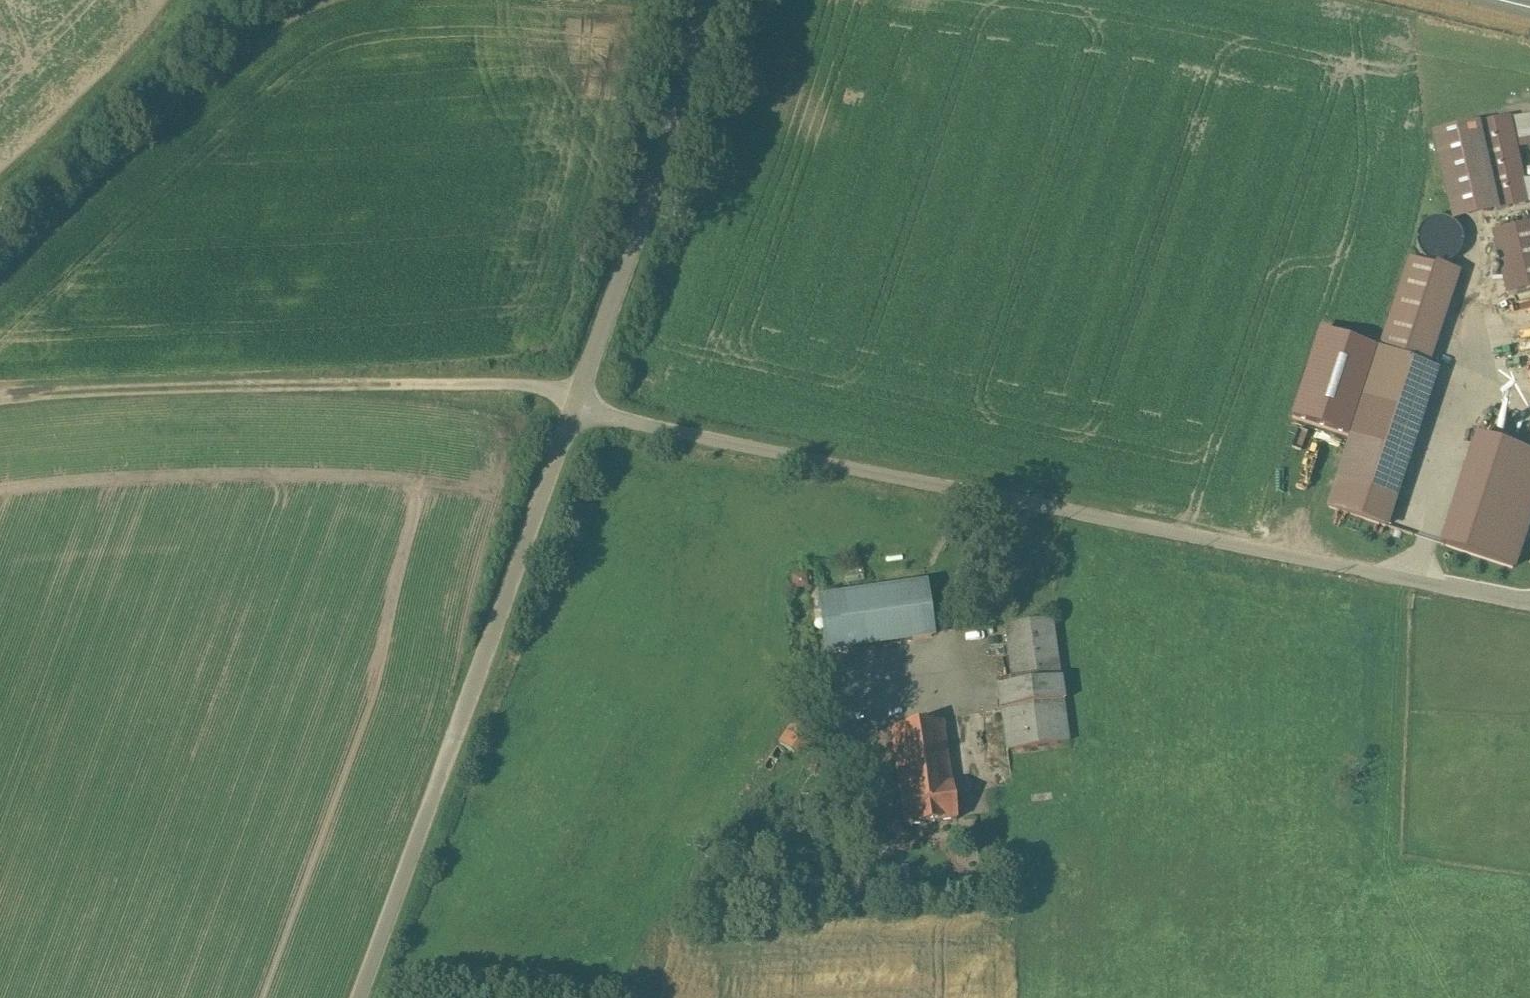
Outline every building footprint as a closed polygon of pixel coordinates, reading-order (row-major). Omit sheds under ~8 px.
[(1516,119),(1422,136),(1438,227),(1515,213),(1503,145),(1520,142),(1516,119)] [(1490,235),(1505,297),(1529,291),(1529,225),(1490,235)] [(1457,275),(1404,259),(1376,348),(1348,436),(1326,509),(1388,528),(1437,370),(1428,367),(1457,275)] [(1376,348),(1316,329),(1288,417),(1348,436),(1376,348)] [(1439,545),(1515,570),(1529,524),(1529,453),(1474,435),(1439,545)] [(933,636),(926,585),(821,598),(828,649),(933,636)] [(1068,741),(1051,619),(1006,625),(1014,684),(999,686),(1007,749),(1068,741)] [(956,817),(943,721),(892,728),(905,825),(956,817)]
